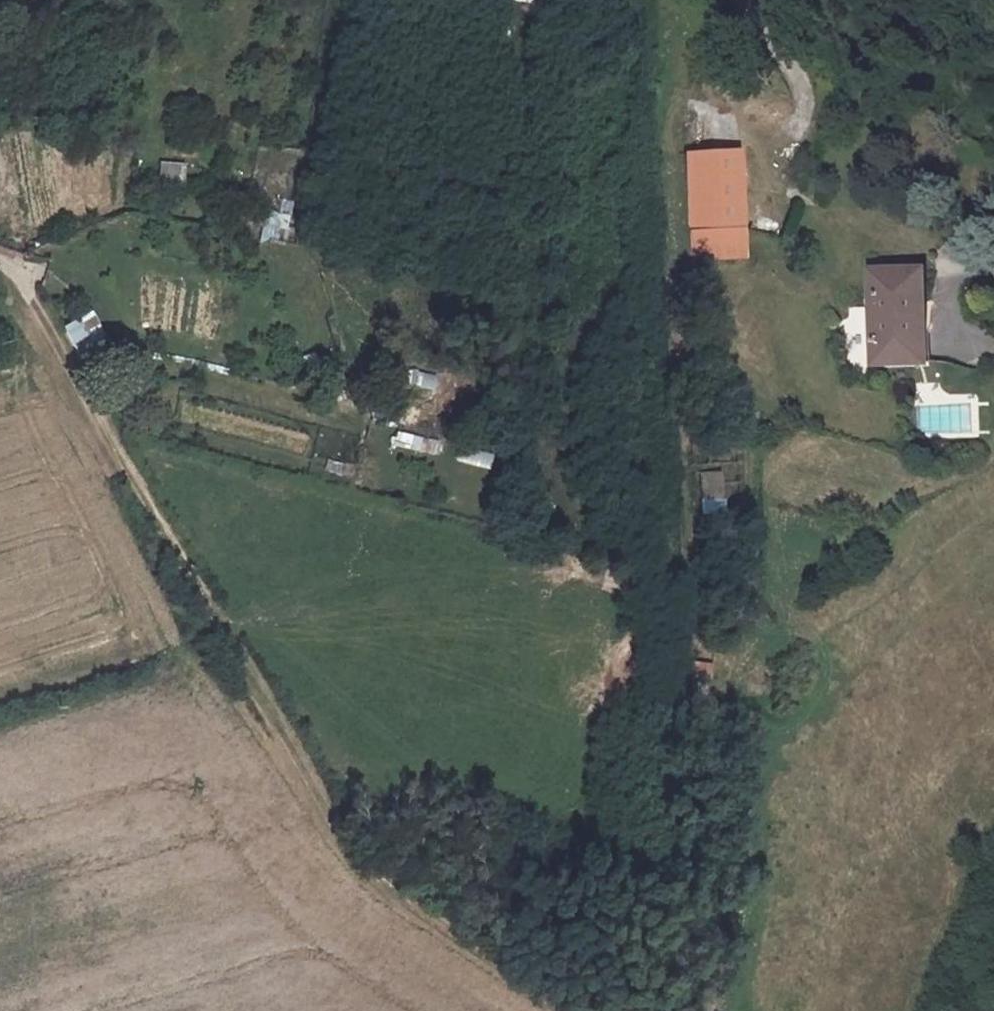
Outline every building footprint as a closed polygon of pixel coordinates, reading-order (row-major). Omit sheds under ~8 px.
[(685,155),(690,263),(745,260),(740,152),(685,155)] [(157,160),(154,180),(178,184),(182,164),(157,160)] [(869,272),(871,362),(923,360),(921,270),(869,272)] [(94,316),(70,330),(83,351),(107,337),(94,316)] [(451,460),(483,467),(486,454),(454,448),(451,460)] [(697,471),(700,512),(719,512),(717,470),(697,471)] [(708,678),(710,663),(690,660),(688,675),(708,678)] [(690,678),(689,701),(702,701),(702,678),(690,678)]
